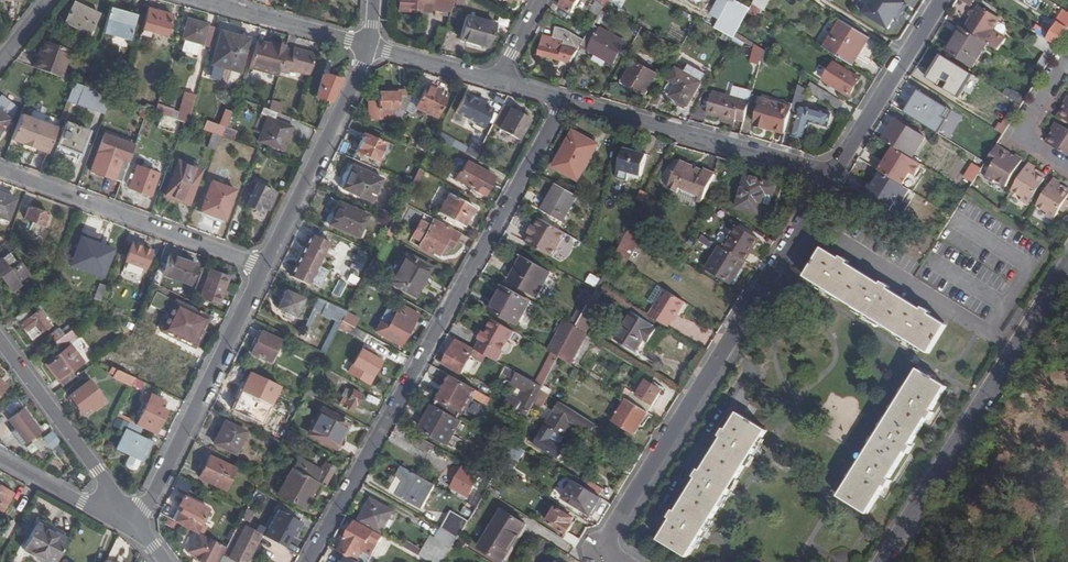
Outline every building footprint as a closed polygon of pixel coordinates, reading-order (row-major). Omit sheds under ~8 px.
[(399,8),(421,9),(421,4),(431,4),(430,9),(451,10),(454,0),(399,0),(399,8)] [(561,8),(572,14),(580,0),(566,0),(561,8)] [(733,40),(735,37),(737,33),(748,14),(750,9),(733,0),(725,0),(714,19),(721,33),(723,34),(732,39),(733,40)] [(764,11),(770,0),(755,0),(753,4),(762,10),(764,11)] [(903,0),(872,0),(865,17),(895,29),(906,3),(902,1),(903,0)] [(99,14),(75,3),(65,23),(90,34),(99,14)] [(757,18),(762,10),(753,4),(750,9),(748,14),(757,18)] [(980,7),(965,29),(986,42),(1000,20),(989,13),(980,7)] [(147,9),(139,36),(150,39),(152,32),(166,36),(171,16),(147,9)] [(1052,35),(1067,11),(1063,9),(1049,33),(1052,35)] [(109,11),(103,33),(129,41),(136,18),(131,17),(109,11)] [(1067,31),(1067,12),(1067,11),(1052,35),(1049,33),(1038,26),(1034,32),(1048,40),(1058,47),(1067,31)] [(494,24),(466,17),(459,40),(479,46),(480,42),(488,45),(494,24)] [(202,45),(209,47),(215,28),(207,26),(207,25),(187,20),(182,39),(202,45)] [(835,39),(845,23),(842,20),(832,37),(835,39)] [(869,64),(881,45),(845,23),(835,39),(832,37),(825,49),(850,64),(855,56),(869,64)] [(587,35),(581,47),(613,65),(625,44),(593,26),(587,35)] [(987,44),(960,27),(954,36),(957,37),(949,51),(973,66),(987,44)] [(437,28),(433,41),(441,43),(445,30),(437,28)] [(563,48),(578,51),(581,47),(587,35),(584,33),(581,39),(566,31),(556,29),(553,39),(564,41),(563,48)] [(229,34),(220,32),(211,65),(240,73),(249,41),(248,41),(247,42),(228,36),(229,34)] [(737,33),(735,37),(748,45),(750,41),(737,33)] [(729,44),(732,39),(723,34),(720,39),(729,44)] [(562,52),(563,48),(564,41),(553,39),(543,37),(541,46),(562,52)] [(1053,56),(1058,47),(1048,40),(1042,49),(1053,56)] [(47,44),(44,43),(37,60),(41,62),(47,44)] [(69,52),(47,44),(41,62),(37,60),(34,69),(37,70),(59,78),(69,52)] [(255,45),(249,68),(278,76),(279,73),(286,49),(274,46),(273,50),(255,45)] [(760,65),(761,62),(764,50),(755,45),(754,49),(750,62),(760,65)] [(560,61),(562,52),(541,46),(539,56),(560,61)] [(288,71),(309,77),(315,55),(294,49),(293,52),(286,49),(279,73),(287,75),(288,71)] [(771,65),(773,56),(764,50),(761,62),(771,65)] [(1046,53),(1036,67),(1042,72),(1052,58),(1046,53)] [(964,69),(940,54),(930,71),(945,80),(941,87),(953,95),(958,87),(954,85),(964,69)] [(623,83),(634,90),(645,96),(657,76),(635,63),(630,71),(623,83)] [(834,63),(829,71),(834,73),(839,66),(834,63)] [(834,73),(829,71),(823,80),(849,96),(860,79),(839,66),(834,73)] [(679,103),(678,105),(686,110),(705,76),(689,67),(684,75),(676,70),(662,96),(670,100),(671,98),(679,103)] [(954,85),(958,87),(968,72),(964,69),(954,85)] [(632,95),(634,90),(623,83),(630,71),(628,70),(618,87),(632,95)] [(316,98),(330,103),(340,81),(323,76),(316,98)] [(67,101),(104,114),(111,97),(88,88),(74,83),(69,95),(67,101)] [(815,95),(819,88),(811,83),(806,89),(815,95)] [(786,130),(786,133),(792,135),(791,136),(805,140),(810,123),(827,128),(831,114),(800,106),(805,88),(799,84),(793,107),(786,130)] [(445,100),(437,96),(434,95),(435,92),(426,87),(416,109),(436,119),(445,100)] [(827,102),(830,96),(819,88),(815,95),(827,102)] [(731,98),(749,103),(751,95),(733,90),(731,98)] [(372,120),(401,120),(412,97),(406,97),(399,97),(399,91),(392,91),(391,93),(378,93),(378,103),(372,103),(372,120)] [(736,120),(744,122),(749,103),(731,98),(713,93),(707,115),(735,122),(736,120)] [(176,121),(184,124),(186,124),(194,97),(184,94),(176,121)] [(827,102),(838,109),(843,103),(830,96),(827,102)] [(472,100),(465,97),(456,114),(476,124),(477,125),(476,126),(483,130),(493,111),(478,103),(480,100),(473,97),(472,100)] [(763,99),(762,105),(768,107),(769,102),(774,104),(775,102),(763,99)] [(268,110),(276,113),(279,115),(281,105),(271,101),(268,110)] [(766,125),(786,130),(793,107),(775,102),(774,104),(769,102),(768,107),(762,105),(756,125),(765,127),(766,125)] [(996,128),(1004,133),(1021,107),(1015,103),(1002,124),(1000,123),(996,128)] [(531,120),(512,110),(504,105),(489,134),(496,138),(515,149),(531,120)] [(1066,105),(1059,116),(1062,118),(1067,109),(1067,106),(1066,105)] [(136,127),(141,128),(148,110),(143,108),(136,127)] [(268,110),(262,108),(260,115),(266,118),(258,142),(283,152),(293,128),(274,121),(276,113),(268,110)] [(0,113),(0,133),(10,121),(0,113)] [(20,115),(11,141),(24,146),(23,148),(34,152),(35,150),(48,155),(54,138),(57,129),(30,119),(20,115)] [(894,148),(913,159),(925,138),(898,121),(893,130),(885,142),(894,148)] [(974,122),(970,128),(990,141),(993,135),(974,122)] [(89,132),(66,124),(56,153),(78,161),(89,132)] [(477,125),(476,124),(473,129),(482,134),(483,130),(476,126),(477,125)] [(766,125),(765,127),(786,133),(786,130),(766,125)] [(1054,132),(1057,134),(1050,146),(1067,157),(1067,130),(1059,125),(1054,132)] [(236,134),(225,129),(223,135),(234,140),(236,134)] [(882,140),(885,142),(893,130),(890,129),(882,140)] [(1047,144),(1050,146),(1057,134),(1054,132),(1047,144)] [(215,151),(219,137),(211,134),(206,148),(215,151)] [(601,147),(576,134),(565,154),(568,156),(560,171),(578,181),(586,166),(589,167),(601,147)] [(128,163),(134,146),(105,135),(97,155),(99,156),(101,153),(128,163)] [(363,135),(353,159),(379,171),(382,164),(378,162),(385,145),(363,135)] [(452,148),(465,151),(467,144),(454,140),(452,148)] [(474,141),(467,155),(476,160),(483,146),(474,141)] [(997,146),(986,163),(991,167),(986,174),(994,180),(996,177),(1006,183),(1023,158),(1016,154),(1014,157),(997,146)] [(913,159),(894,148),(879,171),(881,173),(903,186),(910,173),(915,176),(922,165),(913,159)] [(648,156),(625,149),(618,177),(628,180),(630,175),(642,178),(648,156)] [(91,172),(121,183),(128,163),(101,153),(99,156),(97,155),(91,172)] [(200,170),(177,161),(165,193),(189,202),(200,170)] [(964,177),(974,183),(983,169),(974,162),(964,177)] [(485,197),(495,179),(468,164),(462,176),(460,175),(456,181),(485,197)] [(703,174),(681,164),(670,189),(679,193),(681,190),(704,200),(716,175),(705,171),(703,174)] [(670,187),(677,169),(668,165),(661,183),(670,187)] [(371,203),(381,180),(351,166),(350,168),(352,168),(343,188),(341,187),(341,188),(371,203)] [(1030,166),(1024,173),(1012,191),(1023,198),(1021,201),(1029,206),(1045,180),(1035,173),(1037,170),(1030,166)] [(158,175),(136,167),(129,188),(150,196),(158,175)] [(1035,173),(1045,180),(1048,177),(1037,170),(1035,173)] [(903,186),(881,173),(880,175),(881,177),(879,180),(878,179),(872,187),(867,196),(890,211),(898,198),(903,201),(910,190),(903,186)] [(777,187),(747,177),(737,208),(760,215),(767,194),(774,196),(777,187)] [(235,191),(211,181),(201,212),(224,220),(235,191)] [(1059,188),(1061,185),(1054,181),(1038,207),(1049,213),(1047,216),(1055,221),(1061,212),(1063,213),(1067,205),(1067,194),(1059,188)] [(266,210),(274,194),(257,185),(254,189),(252,187),(250,191),(253,192),(252,194),(250,193),(249,195),(251,196),(246,205),(256,211),(259,206),(266,210)] [(579,197),(557,185),(548,202),(544,209),(543,211),(563,223),(579,197)] [(867,196),(872,187),(870,185),(864,195),(867,196)] [(1067,194),(1067,189),(1061,185),(1059,188),(1067,194)] [(440,187),(429,205),(439,211),(449,192),(440,187)] [(646,202),(649,196),(642,192),(639,198),(646,202)] [(0,193),(0,216),(8,219),(14,202),(4,198),(5,195),(0,193)] [(475,210),(449,195),(438,214),(465,229),(475,210)] [(358,239),(368,216),(331,199),(330,200),(338,204),(329,224),(327,223),(327,225),(358,239)] [(403,203),(396,215),(401,218),(408,206),(403,203)] [(44,227),(49,215),(29,208),(25,216),(23,215),(22,218),(44,227)] [(396,215),(394,220),(391,225),(396,228),(401,218),(396,215)] [(455,244),(461,235),(424,215),(420,221),(431,227),(421,246),(422,247),(420,250),(427,254),(429,251),(434,253),(439,256),(445,245),(448,240),(455,244)] [(566,234),(541,220),(527,245),(552,258),(566,234)] [(390,227),(385,237),(390,239),(396,228),(391,225),(390,227)] [(725,249),(746,263),(760,240),(739,227),(725,249)] [(631,230),(615,258),(624,264),(632,249),(635,251),(643,237),(631,230)] [(453,249),(455,244),(448,240),(445,245),(453,249)] [(16,250),(9,244),(0,250),(0,277),(9,289),(29,274),(20,263),(19,264),(14,262),(9,255),(16,250)] [(151,251),(132,244),(121,272),(141,279),(151,251)] [(732,285),(746,263),(725,249),(722,248),(708,270),(732,285)] [(624,264),(627,266),(636,252),(635,251),(632,249),(624,264)] [(808,276),(880,321),(892,314),(906,301),(888,290),(891,286),(884,281),(881,286),(848,265),(850,261),(843,256),(840,261),(823,250),(808,276)] [(312,259),(301,254),(291,277),(302,282),(312,259)] [(160,259),(152,283),(158,286),(163,274),(190,284),(196,266),(169,256),(167,262),(160,259)] [(431,270),(406,257),(391,285),(413,298),(424,279),(427,280),(431,270)] [(552,274),(527,260),(521,270),(519,269),(511,282),(538,297),(552,274)] [(218,305),(225,288),(220,286),(224,276),(210,271),(200,298),(218,305)] [(587,283),(597,287),(600,277),(590,274),(587,283)] [(220,286),(225,288),(229,278),(224,276),(220,286)] [(531,302),(503,287),(499,295),(501,296),(492,312),(518,326),(531,302)] [(303,299),(286,291),(278,309),(295,316),(303,299)] [(582,305),(577,314),(583,317),(594,297),(585,292),(579,303),(582,305)] [(686,304),(669,293),(658,310),(676,320),(686,304)] [(927,304),(928,302),(916,294),(913,296),(927,304)] [(927,304),(913,296),(890,316),(937,343),(951,319),(935,309),(936,306),(938,304),(930,299),(928,302),(927,304)] [(319,299),(313,312),(340,323),(346,310),(319,299)] [(208,318),(176,302),(161,331),(194,347),(208,318)] [(383,336),(382,338),(383,338),(384,337),(400,346),(399,347),(400,348),(419,314),(418,314),(417,316),(400,306),(401,304),(388,327),(381,323),(376,332),(383,336)] [(953,316),(936,306),(935,309),(951,319),(953,316)] [(32,316),(27,310),(15,319),(32,341),(50,327),(38,312),(32,316)] [(342,321),(355,327),(360,318),(347,312),(342,321)] [(654,327),(633,313),(616,340),(642,356),(657,332),(653,329),(654,327)] [(571,324),(577,328),(579,324),(583,317),(577,314),(571,324)] [(466,345),(480,353),(488,357),(494,348),(497,350),(500,349),(501,348),(502,347),(503,345),(503,343),(503,341),(502,340),(499,338),(505,327),(483,315),(476,328),(473,328),(470,335),(472,335),(466,345)] [(541,347),(543,348),(560,358),(577,328),(571,324),(556,316),(553,322),(554,323),(541,347)] [(342,321),(339,327),(347,332),(350,326),(342,321)] [(354,336),(357,330),(350,326),(347,332),(354,336)] [(577,328),(560,358),(569,364),(586,333),(577,328)] [(281,341),(262,332),(252,354),(270,363),(281,341)] [(45,339),(51,346),(62,337),(59,334),(57,336),(54,333),(45,339)] [(62,337),(51,346),(55,352),(70,341),(66,334),(62,337)] [(458,340),(444,365),(462,375),(474,354),(479,356),(480,353),(466,345),(458,340)] [(45,365),(62,388),(75,378),(71,373),(84,364),(71,346),(45,365)] [(685,358),(694,361),(698,349),(689,346),(685,358)] [(366,347),(364,351),(372,356),(374,352),(366,347)] [(543,348),(526,379),(544,388),(544,387),(560,358),(543,348)] [(364,351),(361,350),(349,373),(369,384),(381,361),(372,356),(364,351)] [(108,354),(98,361),(114,368),(115,369),(119,359),(108,354)] [(923,431),(920,430),(934,407),(937,409),(941,401),(938,399),(950,379),(925,363),(847,490),(874,506),(897,468),(900,469),(905,461),(902,459),(915,438),(918,439),(923,431)] [(130,386),(134,378),(115,369),(114,368),(111,373),(113,374),(112,377),(130,386)] [(510,397),(504,407),(520,416),(526,419),(528,416),(535,404),(542,392),(544,388),(526,379),(519,375),(513,385),(528,394),(522,404),(510,397)] [(468,386),(451,377),(438,400),(440,401),(461,414),(463,415),(473,397),(490,406),(494,400),(478,392),(468,386)] [(471,380),(468,386),(478,392),(482,384),(473,378),(471,380)] [(141,390),(144,383),(135,379),(132,386),(141,390)] [(104,402),(89,381),(69,396),(82,413),(95,403),(98,407),(104,402)] [(628,400),(649,413),(663,391),(647,381),(637,396),(633,393),(628,400)] [(259,392),(241,383),(230,405),(248,415),(259,392)] [(544,387),(544,388),(542,392),(549,396),(550,397),(553,392),(544,387)] [(352,392),(347,390),(340,404),(344,406),(344,408),(352,412),(356,405),(357,405),(362,396),(353,391),(352,392)] [(542,392),(535,404),(542,408),(549,396),(542,392)] [(142,429),(154,436),(166,411),(162,409),(158,407),(161,401),(145,393),(141,401),(146,404),(135,426),(142,429)] [(635,435),(649,413),(628,400),(614,422),(635,435)] [(461,414),(440,401),(436,407),(458,420),(461,414)] [(555,433),(564,439),(573,424),(590,435),(596,425),(561,404),(546,427),(555,433)] [(449,446),(462,422),(458,420),(436,407),(434,406),(428,416),(431,417),(423,431),(449,446)] [(40,433),(23,410),(9,421),(16,430),(12,433),(22,447),(40,433)] [(349,424),(323,410),(310,434),(339,450),(347,437),(343,435),(349,424)] [(674,520),(664,536),(689,552),(768,427),(747,413),(740,417),(733,429),(730,427),(727,426),(722,433),(725,435),(728,437),(706,470),(704,468),(701,466),(696,475),(698,477),(701,479),(679,513),(676,511),(674,509),(669,517),(671,518),(674,520)] [(428,416),(420,430),(423,431),(431,417),(428,416)] [(517,422),(523,426),(526,419),(520,416),(517,422)] [(733,421),(730,427),(733,429),(740,417),(733,421)] [(246,432),(224,422),(214,444),(236,455),(246,432)] [(138,437),(142,429),(135,426),(129,423),(116,450),(116,451),(116,450),(140,461),(140,462),(141,463),(151,443),(138,437)] [(550,440),(555,433),(546,427),(542,433),(536,429),(533,434),(535,436),(539,438),(536,442),(535,444),(558,459),(564,450),(550,440)] [(292,442),(296,435),(289,431),(286,439),(292,442)] [(52,434),(45,439),(53,449),(60,444),(52,434)] [(728,437),(725,435),(704,468),(706,470),(728,437)] [(430,454),(434,446),(417,436),(413,444),(430,454)] [(235,470),(209,458),(199,478),(225,491),(235,470)] [(322,485),(325,486),(335,468),(325,463),(321,472),(297,459),(292,468),(318,482),(322,485)] [(423,509),(436,486),(403,467),(390,491),(423,509)] [(318,482),(292,468),(278,494),(304,508),(309,499),(318,482)] [(477,509),(486,492),(490,485),(483,481),(479,478),(480,477),(464,468),(449,493),(477,509)] [(483,481),(490,485),(494,479),(487,475),(483,481)] [(701,479),(698,477),(676,511),(679,513),(701,479)] [(590,480),(586,488),(601,495),(605,488),(590,480)] [(322,485),(318,482),(309,499),(313,502),(322,485)] [(574,482),(563,496),(592,515),(602,499),(589,491),(574,482)] [(0,487),(0,510),(4,512),(14,495),(0,487)] [(180,511),(175,522),(196,533),(208,510),(184,497),(179,507),(182,508),(180,511)] [(371,499),(358,521),(357,523),(374,532),(374,531),(381,534),(393,512),(371,499)] [(568,535),(576,521),(556,508),(547,522),(568,535)] [(177,510),(172,520),(175,522),(180,511),(177,510)] [(258,516),(246,510),(239,523),(245,527),(251,529),(258,516)] [(285,548),(289,542),(295,530),(298,531),(302,523),(279,511),(264,537),(285,548)] [(460,538),(470,522),(452,511),(443,528),(460,538)] [(504,512),(481,550),(501,561),(505,561),(527,526),(504,512)] [(674,520),(671,518),(661,535),(664,536),(674,520)] [(349,556),(357,561),(358,561),(369,561),(378,545),(384,536),(381,534),(374,531),(374,532),(357,523),(358,521),(353,519),(348,528),(352,530),(339,551),(346,555),(349,556)] [(23,549),(47,561),(56,561),(67,540),(37,524),(23,549)] [(234,561),(245,561),(259,534),(251,529),(245,527),(229,559),(233,561),(234,561)] [(459,539),(442,529),(436,539),(431,537),(422,552),(420,556),(430,561),(444,561),(457,541),(459,539)] [(295,530),(289,542),(291,543),(298,531),(295,530)] [(196,533),(186,552),(195,557),(199,559),(198,561),(199,561),(219,561),(222,556),(226,548),(196,533)] [(565,541),(576,548),(581,541),(569,533),(565,541)] [(403,547),(411,551),(413,546),(418,538),(411,534),(403,547)] [(458,542),(467,548),(470,543),(461,537),(458,542)] [(411,551),(420,556),(422,552),(413,546),(411,551)]
